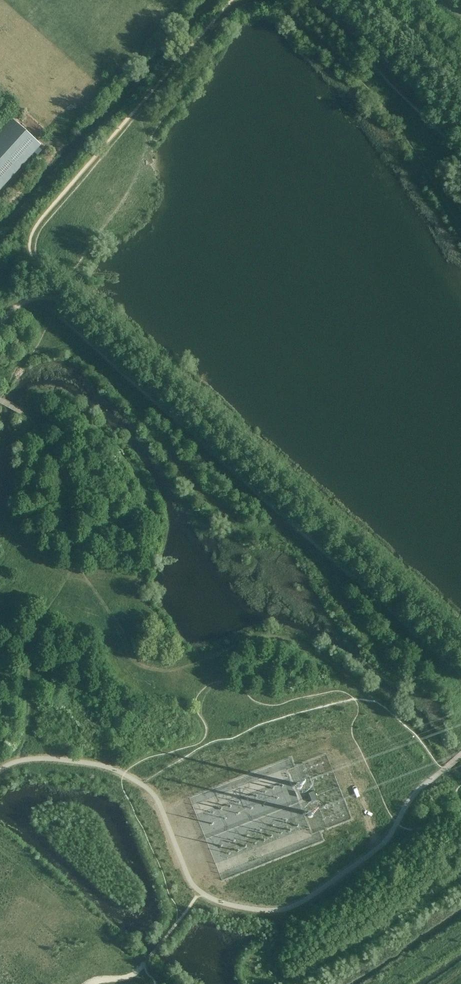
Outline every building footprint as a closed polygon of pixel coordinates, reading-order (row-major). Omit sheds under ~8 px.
[(36,150),(41,145),(11,119),(0,131),(0,190),(36,150)]
